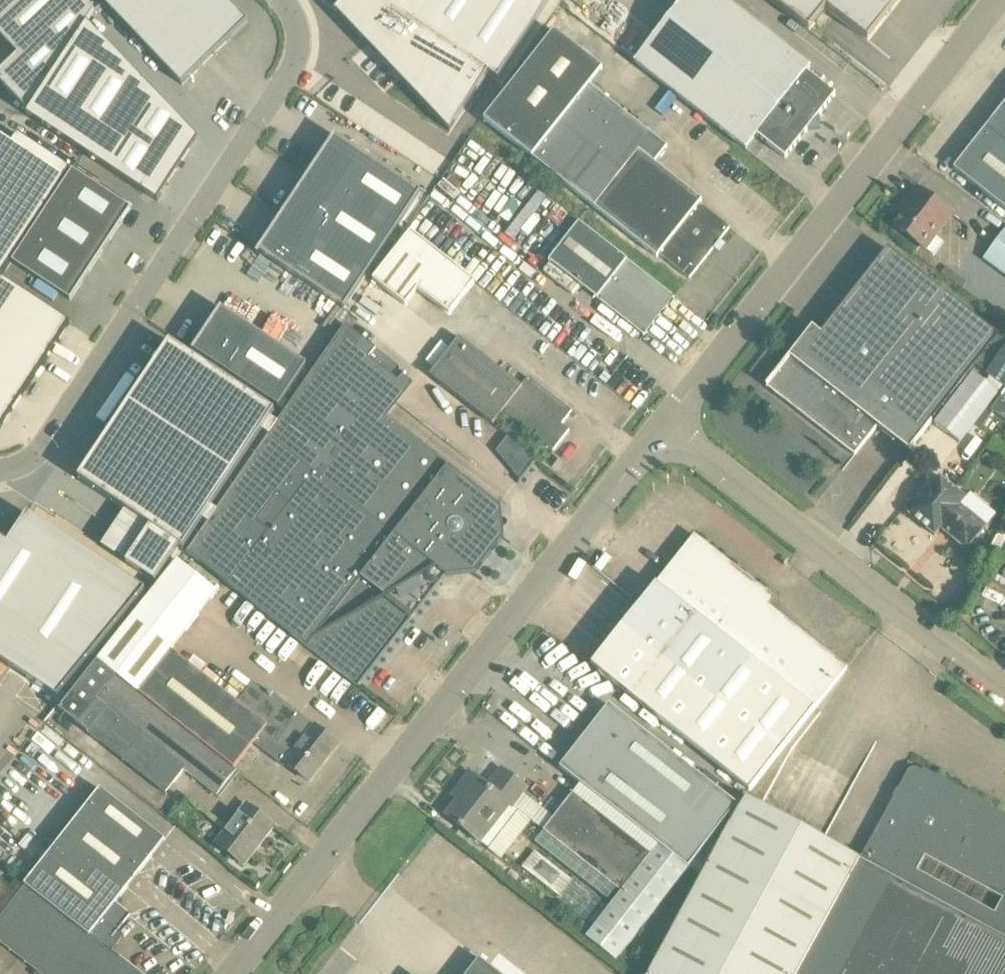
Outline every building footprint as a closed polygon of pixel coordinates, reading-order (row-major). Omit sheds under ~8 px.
[(18,55),(0,73),(0,82),(4,86),(27,111),(95,12),(93,9),(84,0),(0,0),(0,36),(18,55)] [(182,86),(215,54),(248,23),(227,0),(109,0),(105,4),(144,45),(182,86)] [(522,0),(358,0),(339,28),(450,104),(522,0)] [(636,63),(747,150),(757,137),(786,159),(836,96),(807,73),(811,68),(723,0),(684,0),(636,63)] [(811,28),(828,7),(869,39),(900,0),(776,0),(811,28)] [(158,202),(163,196),(161,195),(197,139),(185,127),(186,127),(87,25),(27,116),(158,202)] [(703,201),(655,164),(668,148),(590,86),(604,69),(556,31),(485,119),(593,206),(658,258),(660,255),(690,279),(731,228),(700,204),(703,201)] [(954,169),(1004,209),(1004,104),(954,169)] [(71,171),(18,135),(13,143),(1,135),(0,136),(0,279),(71,171)] [(260,251),(256,255),(259,257),(261,254),(344,309),(421,194),(335,136),(332,142),(332,143),(310,176),(309,176),(306,181),(307,181),(284,215),(284,214),(280,219),(281,220),(260,251)] [(131,210),(73,171),(13,263),(71,302),(131,210)] [(953,215),(917,188),(906,203),(911,207),(896,227),(921,247),(931,234),(936,237),(953,215)] [(676,297),(580,222),(549,262),(645,337),(676,297)] [(984,260),(1004,275),(1004,231),(984,260)] [(398,236),(337,320),(345,326),(401,370),(407,374),(420,357),(543,453),(594,389),(398,236)] [(977,366),(1000,337),(888,249),(811,348),(802,342),(767,386),(855,456),(878,427),(910,452),(977,366)] [(2,279),(0,282),(0,427),(69,323),(2,279)] [(279,409),(307,366),(223,310),(221,308),(218,314),(218,315),(197,347),(196,347),(192,352),(194,353),(195,353),(279,409)] [(345,326),(188,553),(359,688),(445,577),(477,575),(505,537),(500,507),(504,503),(503,502),(499,507),(378,411),(398,385),(392,382),(401,370),(379,352),(345,326)] [(977,366),(1004,386),(1004,341),(1000,337),(977,366)] [(276,414),(171,343),(79,480),(150,527),(126,564),(155,583),(180,547),(184,550),(185,549),(276,414)] [(1004,420),(1004,399),(1002,397),(991,410),(1004,420)] [(512,465),(524,475),(536,461),(523,451),(512,465)] [(915,507),(909,514),(935,536),(941,529),(967,550),(986,527),(961,505),(966,498),(940,476),(934,483),(930,479),(910,503),(915,507)] [(58,700),(146,592),(28,514),(8,545),(0,540),(0,662),(58,700)] [(670,583),(599,672),(750,791),(848,668),(760,599),(766,592),(695,535),(662,577),(670,583)] [(277,744),(300,714),(271,691),(269,694),(254,683),(238,702),(172,650),(218,592),(178,561),(99,662),(234,769),(263,733),(277,744)] [(234,769),(99,662),(60,710),(167,794),(185,770),(218,796),(238,771),(234,769)] [(560,768),(659,846),(659,845),(689,869),(738,806),(610,705),(560,768)] [(339,745),(323,732),(300,714),(277,744),(292,756),(286,763),(310,782),(339,745)] [(913,766),(861,861),(746,798),(650,973),(1004,973),(1004,816),(913,766)] [(464,791),(445,816),(474,837),(503,799),(513,806),(527,788),(502,768),(489,786),(471,773),(460,787),(464,791)] [(100,789),(29,881),(44,894),(42,897),(51,904),(54,900),(94,931),(90,935),(106,947),(131,915),(115,903),(165,840),(100,789)] [(652,855),(574,794),(544,831),(622,892),(587,938),(616,961),(689,869),(659,845),(659,846),(652,855)] [(275,826),(247,804),(216,843),(244,865),(275,826)] [(562,875),(542,860),(533,872),(553,887),(562,875)] [(19,878),(11,888),(0,879),(0,918),(26,884),(19,878)] [(44,894),(29,881),(26,884),(0,918),(0,942),(39,972),(38,973),(141,973),(106,947),(90,935),(94,931),(54,900),(51,904),(42,897),(44,894)] [(573,930),(583,938),(591,928),(580,920),(573,930)]
